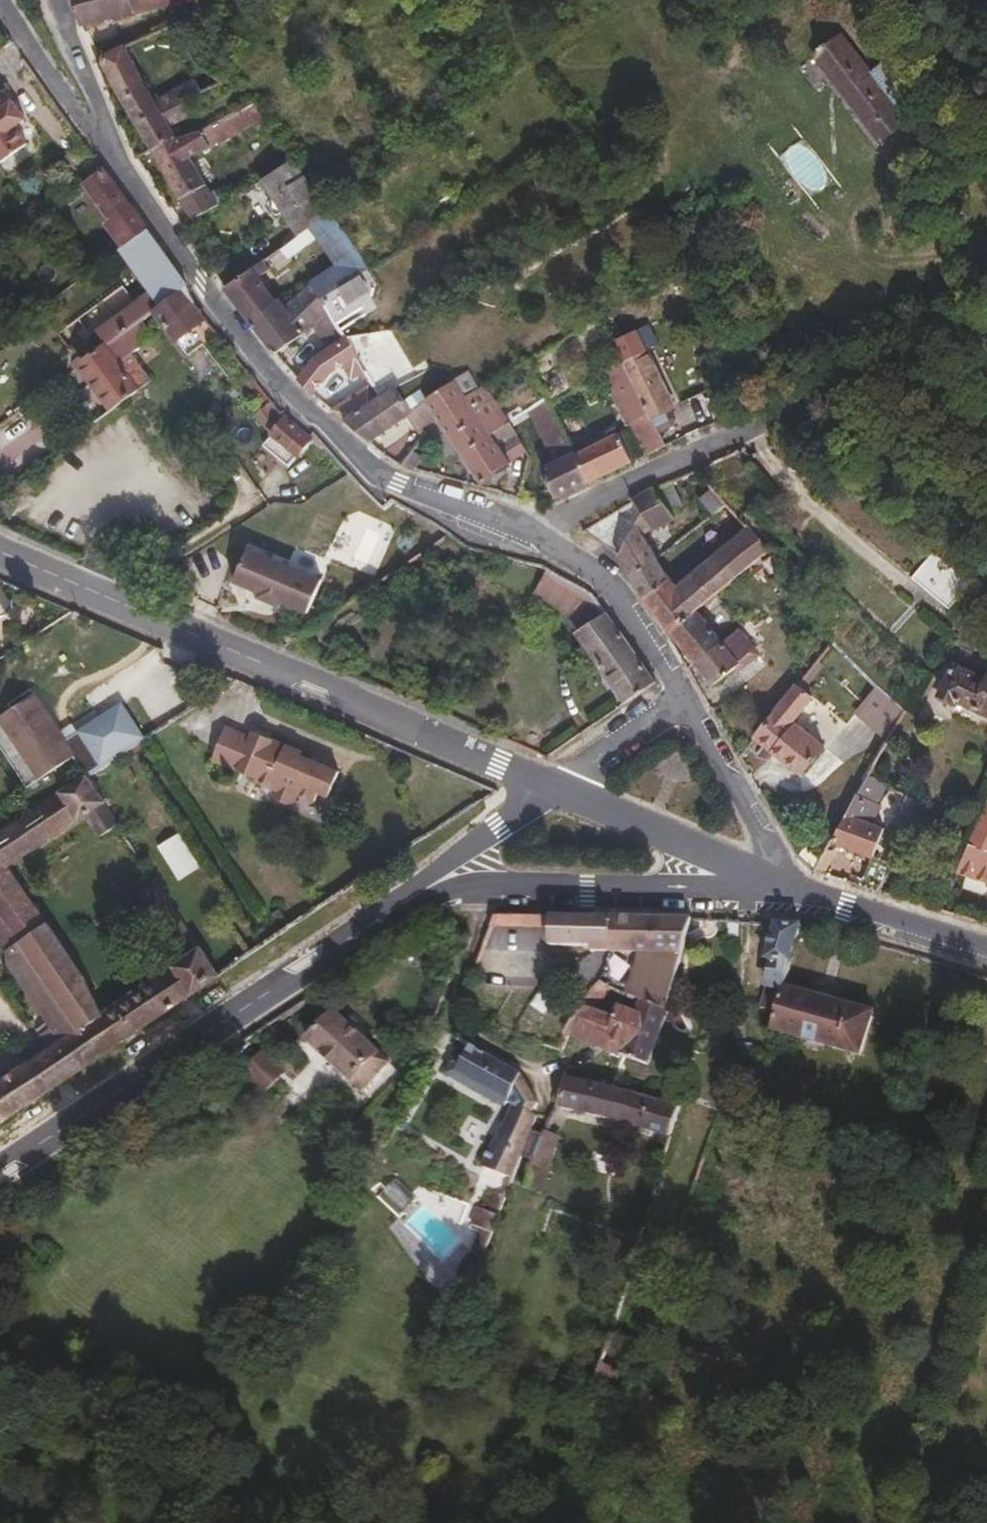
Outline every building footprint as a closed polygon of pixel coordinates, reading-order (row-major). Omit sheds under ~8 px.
[(79,23),(172,0),(73,0),(79,23)] [(195,0),(174,0),(180,13),(197,6),(195,0)] [(909,100),(880,61),(868,71),(839,33),(814,51),(879,138),(904,119),(897,109),(909,100)] [(151,95),(122,43),(102,53),(101,63),(147,146),(174,133),(169,123),(158,105),(163,103),(159,96),(157,91),(151,95)] [(198,91),(195,81),(175,89),(179,99),(198,91)] [(188,113),(179,99),(175,89),(159,96),(163,103),(158,105),(169,123),(188,113)] [(9,96),(3,101),(0,96),(0,159),(24,140),(15,126),(25,119),(9,96)] [(214,201),(187,153),(261,110),(253,98),(198,130),(177,137),(174,133),(147,146),(156,159),(179,203),(189,216),(214,201)] [(102,167),(82,138),(62,153),(82,182),(102,167)] [(327,208),(291,157),(258,176),(295,231),(309,222),(327,208)] [(146,226),(102,167),(82,182),(125,241),(146,226)] [(356,247),(327,208),(309,222),(315,231),(313,233),(335,262),(356,247)] [(285,253),(313,233),(315,231),(309,222),(295,231),(278,244),(285,253)] [(185,281),(146,226),(125,241),(109,253),(138,294),(88,332),(97,345),(84,356),(85,371),(111,405),(137,386),(106,341),(136,319),(152,306),(185,281)] [(319,295),(368,263),(356,247),(335,262),(308,279),(319,295)] [(265,284),(256,272),(266,265),(261,256),(252,264),(248,264),(223,282),(221,284),(237,305),(265,284)] [(305,326),(313,316),(324,303),(319,295),(308,279),(305,281),(307,284),(284,306),(278,298),(276,299),(249,319),(273,351),(305,326)] [(215,329),(204,314),(200,318),(190,301),(192,295),(185,281),(152,306),(186,350),(215,329)] [(249,319),(276,299),(265,284),(237,305),(249,319)] [(345,333),(324,303),(313,316),(332,341),(345,333)] [(129,349),(147,335),(136,319),(106,341),(137,386),(149,376),(129,349)] [(643,346),(633,325),(611,336),(622,357),(643,346)] [(331,367),(355,350),(345,333),(332,341),(313,354),(296,377),(311,392),(331,367)] [(672,403),(643,346),(622,357),(633,379),(648,410),(658,430),(670,424),(673,416),(668,405),(672,403)] [(436,410),(464,392),(454,376),(411,405),(393,383),(374,395),(341,416),(368,438),(406,410),(418,425),(437,412),(436,410)] [(648,410),(633,379),(615,387),(630,418),(648,410)] [(341,416),(374,395),(365,382),(328,405),(341,416)] [(482,418),(500,406),(484,382),(464,392),(436,410),(437,412),(461,449),(491,430),(482,418)] [(754,402),(747,389),(734,395),(741,408),(754,402)] [(567,433),(546,392),(530,404),(550,441),(567,433)] [(525,448),(500,406),(482,418),(491,430),(461,449),(483,478),(511,460),(510,457),(525,448)] [(658,430),(648,410),(630,418),(645,451),(664,442),(658,430)] [(303,440),(306,434),(284,414),(261,442),(284,462),(303,440)] [(632,457),(619,430),(599,438),(613,466),(632,457)] [(588,478),(576,450),(567,433),(550,441),(546,443),(553,458),(541,464),(555,494),(588,478)] [(613,466),(599,438),(576,450),(588,478),(613,466)] [(413,465),(420,454),(410,447),(400,461),(413,465)] [(664,491),(658,481),(651,485),(658,495),(664,491)] [(641,531),(671,514),(666,506),(658,495),(651,485),(580,527),(617,553),(629,574),(654,554),(641,531)] [(711,510),(723,500),(711,486),(700,495),(705,501),(711,510)] [(672,503),(664,491),(658,495),(666,506),(672,503)] [(698,520),(711,510),(705,501),(700,505),(703,509),(695,515),(698,520)] [(678,510),(672,503),(666,506),(671,514),(678,510)] [(695,515),(703,509),(700,505),(693,511),(695,515)] [(708,594),(768,546),(746,524),(673,583),(668,577),(663,570),(638,588),(648,603),(667,628),(694,606),(708,594)] [(307,609),(321,577),(247,545),(234,579),(259,590),(257,594),(278,603),(280,598),(307,609)] [(968,581),(930,549),(914,571),(952,603),(968,581)] [(638,588),(663,570),(654,554),(629,574),(638,588)] [(698,610),(711,599),(708,594),(694,606),(698,610)] [(653,679),(611,620),(593,595),(570,611),(580,625),(575,630),(625,700),(653,679)] [(720,638),(698,610),(694,606),(667,628),(693,659),(720,638)] [(740,663),(755,650),(740,631),(745,626),(742,622),(720,638),(693,659),(711,681),(737,661),(740,663)] [(986,678),(954,663),(941,692),(952,699),(955,696),(986,712),(986,677),(986,678)] [(821,743),(791,719),(810,694),(795,682),(752,734),(800,770),(821,743)] [(892,729),(905,707),(883,683),(866,699),(892,729)] [(31,692),(0,713),(0,719),(39,776),(73,753),(31,692)] [(144,733),(122,700),(84,725),(107,758),(140,736),(144,733)] [(239,766),(252,734),(228,723),(215,755),(239,766)] [(107,758),(84,725),(78,729),(99,762),(107,758)] [(340,767),(314,756),(302,751),(303,746),(300,745),(287,745),(272,739),(274,735),(255,727),(252,734),(239,766),(258,774),(257,777),(276,784),(275,788),(277,794),(290,799),(296,797),(299,788),(317,795),(320,787),(330,792),(340,767)] [(314,756),(317,749),(290,737),(287,745),(300,745),(303,746),(302,751),(314,756)] [(84,812),(98,833),(116,821),(103,800),(104,798),(86,771),(0,829),(0,869),(8,864),(84,812)] [(874,800),(883,781),(867,773),(857,791),(874,800)] [(871,854),(882,826),(870,821),(878,801),(874,800),(857,791),(829,839),(871,854)] [(907,824),(920,799),(907,793),(893,818),(907,824)] [(986,797),(967,841),(986,847),(986,798),(986,797)] [(967,841),(954,869),(968,874),(986,879),(986,847),(967,841)] [(875,889),(888,862),(871,854),(858,883),(875,889)] [(8,864),(0,869),(0,907),(1,908),(21,937),(46,920),(8,864)] [(1,908),(0,908),(0,937),(6,946),(21,937),(1,908)] [(678,950),(688,916),(547,913),(546,943),(605,944),(605,949),(638,949),(678,950)] [(101,1011),(84,975),(46,920),(21,937),(80,1025),(101,1011)] [(783,985),(797,924),(773,922),(763,957),(771,959),(766,981),(783,985)] [(220,972),(201,944),(199,944),(189,929),(174,940),(183,956),(173,962),(192,992),(220,974),(220,972)] [(80,1025),(21,937),(6,946),(1,951),(50,1024),(61,1037),(65,1035),(80,1025)] [(663,1007),(678,950),(638,949),(625,994),(640,1001),(641,998),(663,1007)] [(192,992),(173,962),(161,971),(180,1000),(192,992)] [(135,1030),(180,1000),(161,971),(116,1001),(135,1030)] [(774,1009),(783,985),(766,981),(759,1005),(774,1009)] [(593,1003),(605,987),(594,982),(576,1006),(594,1013),(596,1009),(593,1003)] [(856,1052),(868,1010),(783,985),(774,1009),(768,1028),(856,1052)] [(644,1062),(665,1008),(663,1007),(641,998),(640,1001),(635,1015),(614,1008),(610,1019),(594,1013),(576,1006),(563,1033),(644,1062)] [(135,1030),(116,1001),(101,1011),(121,1040),(135,1030)] [(385,1061),(332,1009),(304,1037),(358,1089),(385,1061)] [(121,1040),(101,1011),(80,1025),(65,1035),(83,1064),(121,1040)] [(83,1064),(65,1035),(61,1037),(34,1055),(53,1085),(83,1064)] [(516,1071),(466,1041),(451,1070),(504,1100),(505,1099),(516,1071)] [(267,1092),(286,1072),(263,1050),(244,1071),(267,1092)] [(53,1085),(34,1055),(0,1078),(0,1116),(2,1119),(53,1085)] [(385,1061),(358,1089),(381,1110),(406,1082),(385,1061)] [(531,1103),(516,1071),(505,1099),(512,1102),(532,1115),(531,1103)] [(677,1107),(624,1090),(562,1077),(555,1104),(626,1120),(668,1133),(677,1107)] [(516,1161),(532,1115),(512,1102),(498,1131),(480,1164),(509,1177),(516,1161)] [(542,1166),(554,1134),(541,1128),(529,1161),(542,1166)] [(496,1213),(502,1194),(491,1190),(485,1209),(490,1211),(496,1213)] [(489,1231),(496,1213),(490,1211),(487,1218),(484,1219),(481,1227),(489,1231)] [(481,1254),(489,1231),(481,1227),(478,1226),(470,1249),(481,1254)] [(622,1394),(639,1345),(610,1335),(592,1383),(622,1394)]
